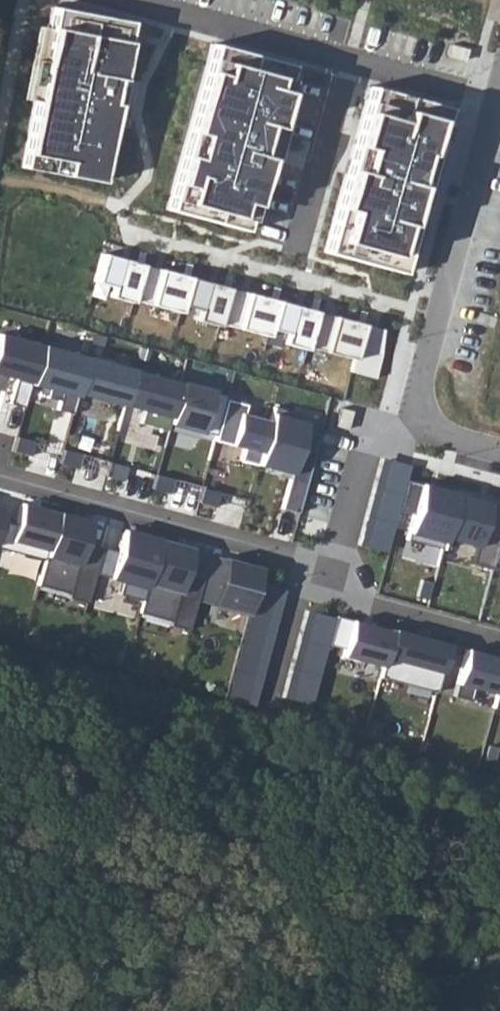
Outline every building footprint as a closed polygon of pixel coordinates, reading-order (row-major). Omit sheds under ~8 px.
[(133,19),(55,3),(51,23),(41,21),(26,96),(39,98),(26,162),(100,178),(133,19)] [(291,63),(216,42),(169,207),(245,229),(263,166),(273,169),(289,113),(278,110),(291,63)] [(448,107),(371,86),(326,251),(404,272),(448,107)] [(363,324),(365,318),(336,311),(326,351),(354,358),(363,324)] [(383,329),(363,324),(354,358),(350,371),(375,378),(383,329)] [(24,407),(30,384),(41,344),(0,333),(0,374),(16,379),(9,403),(24,407)] [(78,393),(87,357),(41,344),(30,384),(48,389),(61,392),(58,400),(56,409),(72,413),(78,393)] [(133,370),(87,357),(78,393),(124,405),(133,370)] [(133,370),(124,405),(142,410),(139,422),(167,430),(180,382),(133,370)] [(61,392),(48,389),(46,397),(58,400),(61,392)] [(351,410),(341,407),(335,426),(346,429),(351,410)] [(312,421),(273,410),(257,464),(293,474),(283,507),(299,512),(322,434),(309,430),(312,421)] [(33,441),(16,436),(12,450),(29,455),(33,441)] [(80,453),(62,448),(59,463),(76,467),(80,453)] [(358,545),(387,552),(411,466),(382,458),(358,545)] [(109,462),(105,475),(123,480),(126,467),(109,462)] [(172,478),(155,474),(151,488),(168,493),(172,478)] [(464,490),(422,478),(408,530),(450,541),(464,490)] [(218,492),(201,487),(197,502),(214,506),(218,492)] [(0,524),(0,548),(44,560),(57,513),(21,503),(15,523),(1,519),(0,524)] [(69,599),(87,604),(102,549),(84,544),(91,520),(83,518),(82,522),(75,520),(76,516),(58,511),(57,513),(44,560),(38,585),(71,594),(69,599)] [(143,600),(159,539),(137,532),(136,536),(122,532),(116,551),(102,547),(102,549),(96,572),(124,580),(121,594),(143,600)] [(177,543),(159,539),(139,612),(170,621),(169,625),(189,630),(197,600),(203,577),(203,576),(185,571),(192,547),(184,545),(183,549),(176,547),(177,543)] [(223,557),(209,554),(203,576),(203,577),(217,581),(223,557)] [(224,556),(223,557),(217,581),(203,577),(197,600),(247,614),(256,581),(260,566),(224,556)] [(285,589),(256,581),(247,614),(224,699),(253,707),(285,589)] [(281,698),(310,706),(327,644),(334,619),(305,611),(281,698)] [(382,669),(392,631),(335,615),(327,644),(343,649),(341,658),(382,669)] [(436,692),(449,644),(428,638),(427,643),(416,640),(417,635),(393,628),(392,631),(382,669),(379,677),(436,692)] [(466,648),(453,696),(470,701),(473,688),(496,694),(499,681),(499,657),(466,648)]
